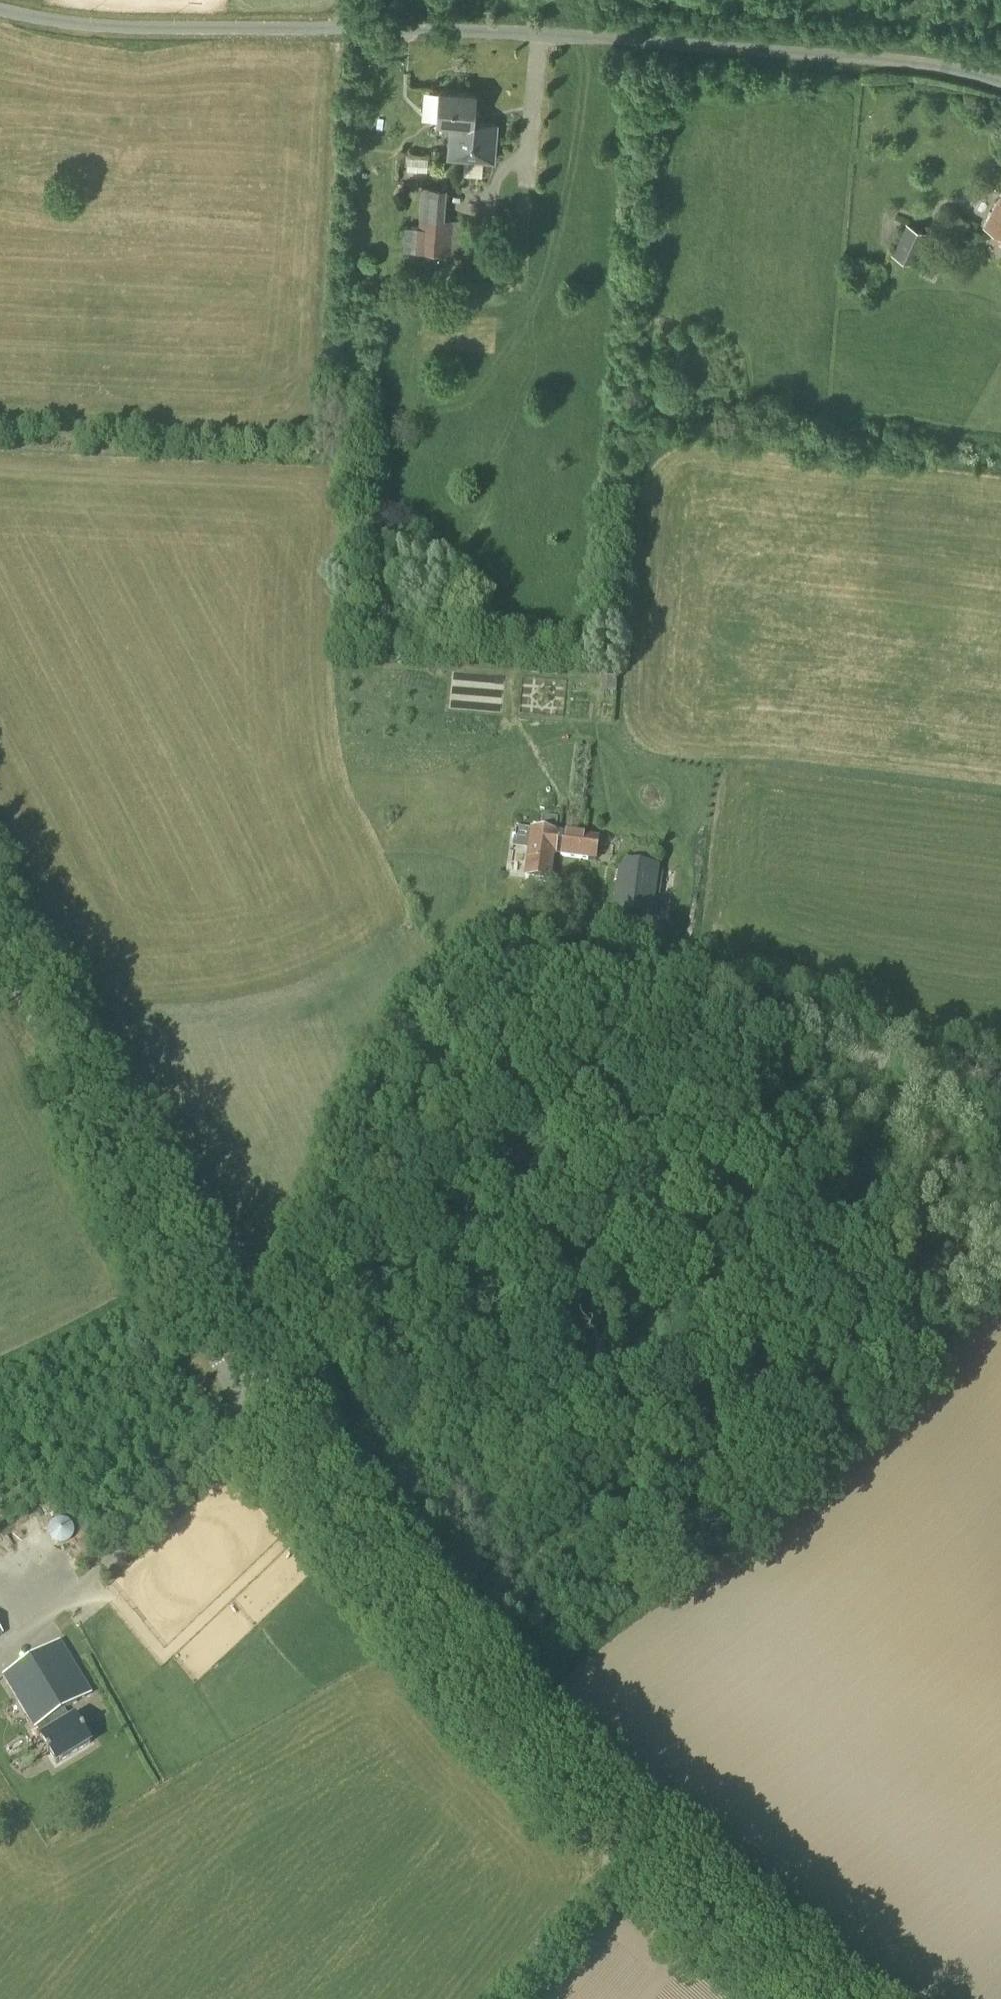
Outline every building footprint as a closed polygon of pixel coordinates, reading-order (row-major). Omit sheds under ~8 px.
[(473,125),(473,123),(476,94),(439,91),(436,122),(451,123),(450,133),(467,135),(468,125),(473,125)] [(467,135),(450,133),(448,157),(493,162),(496,125),(473,123),(473,125),(468,125),(467,135)] [(408,174),(431,175),(432,159),(409,159),(408,174)] [(461,255),(463,220),(444,219),(446,189),(419,187),(416,228),(404,227),(402,251),(461,255)] [(984,227),(1000,236),(1000,194),(984,227)] [(960,247),(971,226),(947,214),(936,235),(960,247)] [(913,265),(928,234),(906,224),(891,255),(913,265)] [(541,818),(539,833),(554,835),(556,820),(541,818)] [(531,832),(525,880),(549,882),(552,858),(595,863),(598,840),(554,835),(539,833),(531,832)] [(654,869),(623,864),(616,914),(648,918),(654,869)] [(48,1650),(3,1677),(5,1679),(34,1728),(44,1722),(50,1733),(40,1739),(56,1765),(91,1745),(75,1718),(66,1723),(60,1712),(79,1701),(91,1693),(60,1643),(48,1650)]
